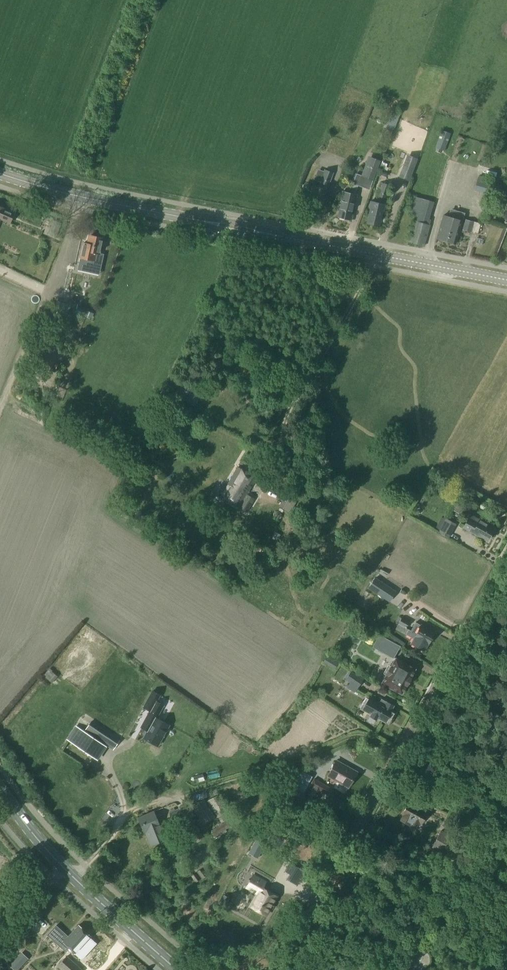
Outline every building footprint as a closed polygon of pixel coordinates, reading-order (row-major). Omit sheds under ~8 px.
[(388,122),(395,125),(403,109),(396,106),(388,122)] [(436,148),(435,151),(441,153),(442,150),(444,151),(450,134),(442,131),(435,148),(436,148)] [(417,159),(409,155),(400,178),(408,181),(417,159)] [(372,180),(376,170),(379,160),(368,156),(360,176),(366,178),(372,180)] [(388,166),(390,159),(383,157),(381,164),(388,166)] [(319,183),(328,186),(333,173),(324,169),(323,173),(317,171),(314,181),(319,183)] [(377,197),(386,200),(390,187),(381,184),(377,197)] [(307,209),(309,210),(309,211),(321,214),(327,190),(314,187),(311,203),(308,202),(307,209)] [(337,217),(350,220),(353,205),(355,206),(357,196),(341,193),(339,201),(341,201),(337,217)] [(367,223),(379,226),(382,211),(383,211),(385,205),(370,201),(368,208),(370,209),(367,223)] [(477,216),(481,212),(473,205),(469,209),(477,216)] [(9,223),(13,213),(4,209),(0,207),(0,219),(9,223)] [(436,239),(454,244),(458,232),(464,233),(465,231),(477,235),(480,223),(464,219),(461,230),(459,229),(463,214),(449,210),(447,217),(443,216),(436,239)] [(53,218),(50,226),(57,228),(60,221),(53,218)] [(414,222),(408,242),(424,246),(430,226),(414,222)] [(85,251),(89,252),(87,259),(93,261),(95,253),(99,254),(101,247),(100,246),(102,238),(89,235),(88,244),(87,243),(85,251)] [(91,272),(93,261),(85,260),(83,270),(91,272)] [(58,297),(54,308),(67,312),(70,301),(58,297)] [(178,393),(197,402),(201,392),(183,383),(178,393)] [(238,467),(221,497),(239,507),(246,512),(252,503),(254,499),(246,495),(256,478),(238,467)] [(285,495),(279,506),(290,513),(293,508),(296,502),(292,500),(285,495)] [(455,512),(462,515),(467,506),(460,502),(455,512)] [(463,527),(487,541),(493,529),(486,525),(487,524),(479,519),(479,520),(470,515),(463,527)] [(439,533),(448,537),(455,525),(446,520),(439,533)] [(277,541),(280,535),(274,532),(273,535),(271,538),(277,541)] [(387,574),(381,570),(376,578),(382,582),(387,574)] [(370,587),(381,594),(386,586),(375,579),(370,587)] [(399,625),(406,629),(409,623),(401,619),(399,625)] [(405,634),(413,639),(410,643),(424,651),(435,632),(420,624),(420,625),(415,622),(410,631),(408,629),(405,634)] [(373,648),(381,652),(387,641),(379,636),(373,648)] [(335,668),(338,663),(327,656),(323,661),(335,668)] [(382,685),(401,695),(415,670),(395,659),(382,685)] [(346,679),(359,688),(363,681),(350,673),(346,679)] [(147,730),(143,738),(157,745),(169,724),(156,717),(158,714),(160,710),(153,706),(159,695),(152,691),(143,707),(150,711),(148,714),(150,715),(152,716),(148,725),(149,726),(147,730)] [(366,711),(371,714),(370,716),(376,719),(377,718),(385,722),(391,710),(393,706),(381,699),(379,703),(377,703),(372,700),(366,711)] [(76,725),(66,739),(97,760),(107,746),(112,750),(118,742),(89,723),(88,725),(84,731),(76,725)] [(328,776),(349,787),(357,773),(336,761),(328,776)] [(207,769),(196,772),(198,777),(208,774),(207,769)] [(304,799),(312,804),(319,791),(326,795),(329,789),(314,780),(304,799)] [(293,787),(304,794),(308,787),(297,781),(293,787)] [(207,800),(218,818),(228,812),(218,794),(207,800)] [(177,807),(178,808),(169,812),(173,821),(182,817),(184,821),(194,816),(188,802),(177,807)] [(191,807),(198,818),(195,820),(200,827),(215,817),(208,807),(204,810),(198,802),(191,807)] [(408,803),(399,819),(408,824),(409,822),(417,827),(419,824),(420,824),(427,813),(408,803)] [(138,818),(150,845),(166,838),(165,834),(166,834),(162,824),(158,825),(152,812),(138,818)] [(431,848),(452,859),(453,859),(454,858),(462,842),(441,830),(431,848)] [(427,849),(426,851),(437,857),(439,854),(429,848),(428,847),(427,849)] [(288,881),(297,886),(305,872),(296,867),(288,881)] [(251,907),(267,915),(277,897),(263,888),(266,882),(254,874),(245,888),(258,895),(251,907)] [(50,931),(47,934),(66,952),(69,948),(84,931),(78,925),(68,936),(55,925),(50,931)] [(84,931),(69,948),(75,954),(91,937),(84,931)] [(36,969),(41,969),(51,962),(45,953),(31,963),(36,969)] [(10,966),(14,969),(18,969),(26,961),(20,956),(10,966)] [(57,966),(61,969),(82,969),(66,956),(57,966)]
